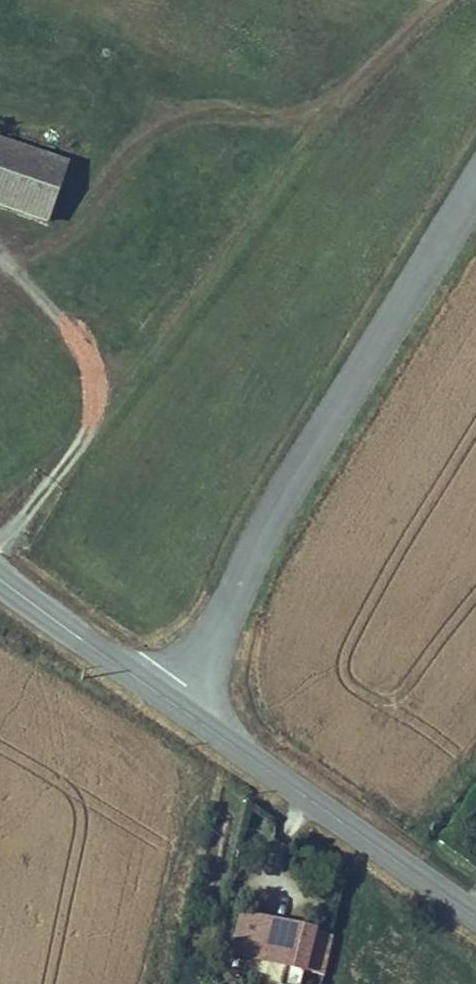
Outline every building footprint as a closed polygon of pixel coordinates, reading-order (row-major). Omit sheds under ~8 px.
[(69,164),(0,140),(0,206),(49,223),(69,164)] [(235,952),(244,911),(219,906),(210,946),(235,952)] [(311,927),(244,911),(235,952),(301,969),(311,927)] [(331,932),(311,927),(302,967),(321,972),(331,932)]
